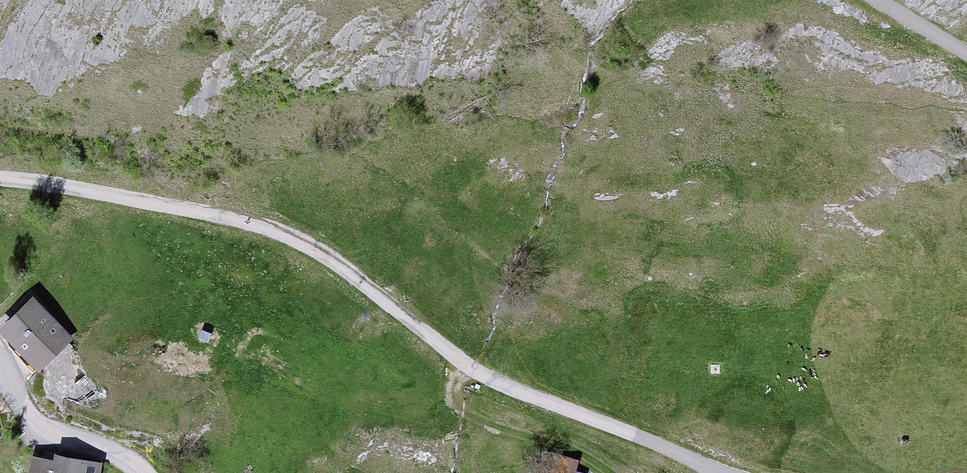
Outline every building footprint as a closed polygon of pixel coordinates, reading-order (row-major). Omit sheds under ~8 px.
[(34,300),(8,327),(46,363),(72,336),(34,300)] [(32,472),(95,472),(98,462),(37,450),(32,472)] [(542,472),(572,472),(576,458),(547,451),(542,472)]
